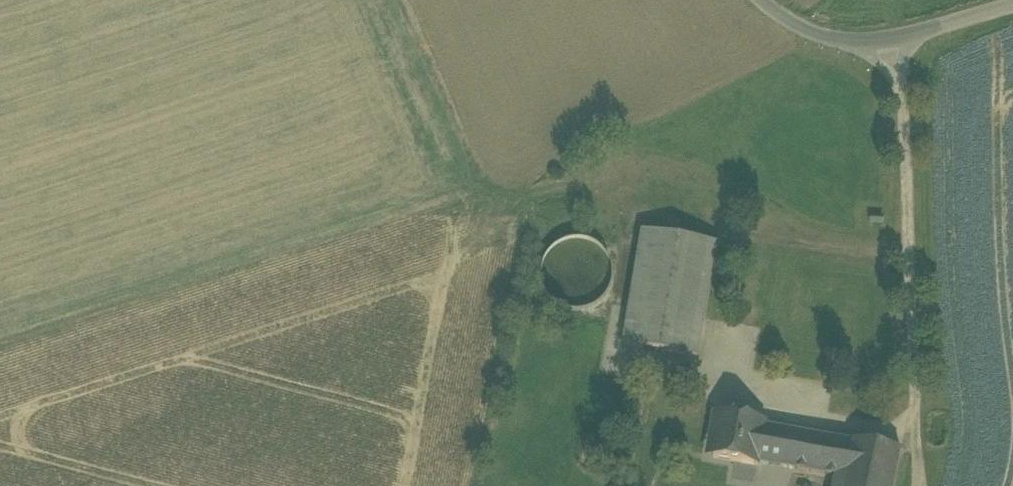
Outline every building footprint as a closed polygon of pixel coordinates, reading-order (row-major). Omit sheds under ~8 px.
[(622,346),(697,359),(717,245),(642,233),(622,346)] [(608,294),(613,272),(603,252),(584,241),(562,243),(545,259),(541,280),(550,301),(570,312),(592,309),(608,294)] [(780,468),(782,469),(782,468),(783,463),(789,432),(787,432),(786,435),(764,431),(765,423),(716,415),(710,443),(716,444),(713,459),(740,464),(741,459),(756,461),(755,467),(757,467),(758,464),(759,459),(781,463),(780,468)] [(843,485),(894,485),(901,452),(789,432),(783,463),(782,468),(793,470),(844,479),(843,485)] [(741,459),(740,464),(755,467),(756,461),(741,459)] [(759,459),(758,464),(780,468),(781,463),(759,459)] [(782,468),(782,469),(781,475),(792,477),(793,470),(782,468)]
